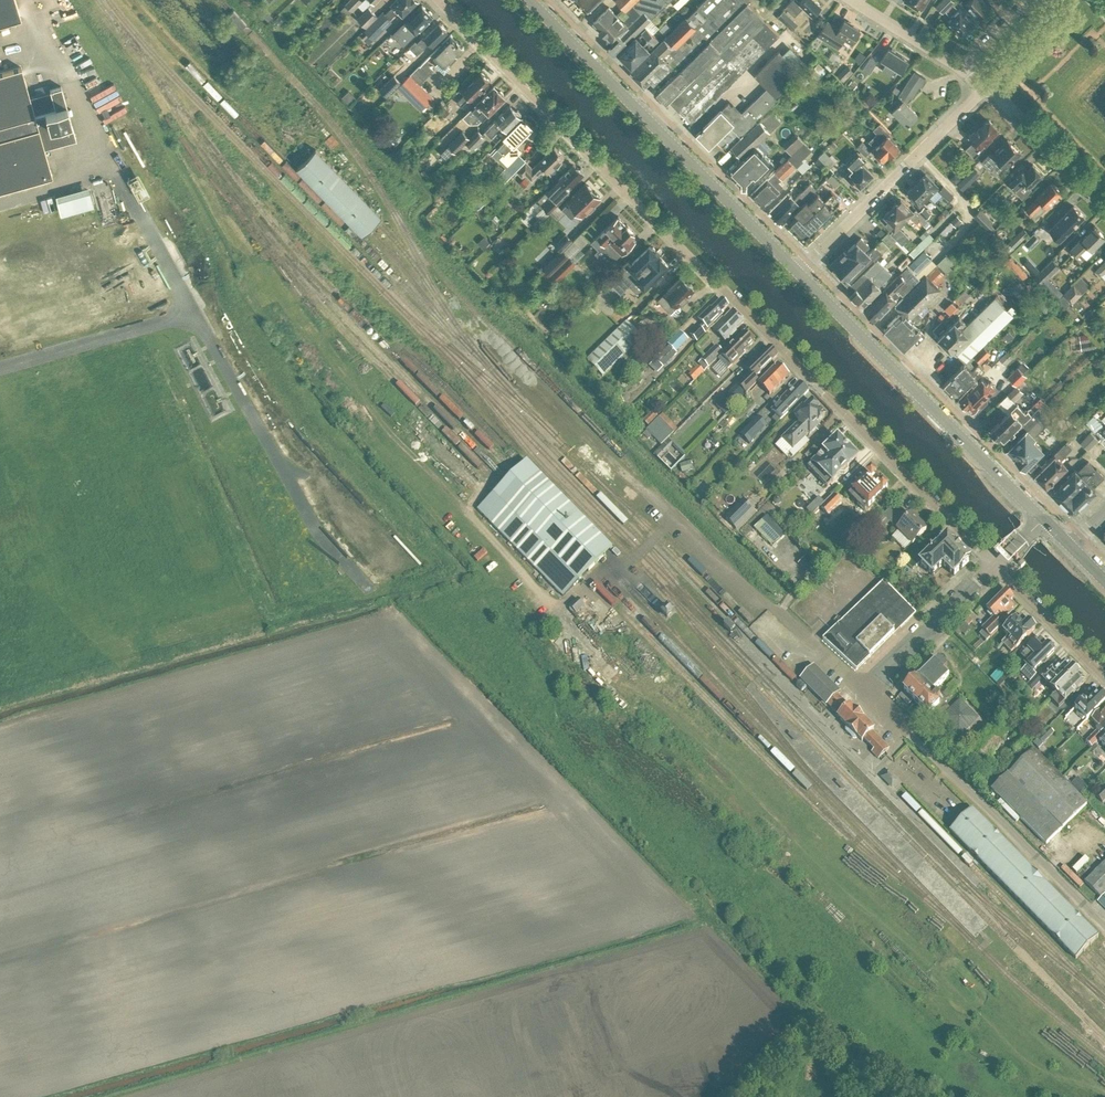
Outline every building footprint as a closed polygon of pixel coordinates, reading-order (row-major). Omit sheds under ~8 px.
[(21,17),(15,0),(0,0),(0,24),(21,17)] [(363,0),(348,0),(345,3),(352,10),(363,0)] [(392,3),(393,5),(385,13),(390,18),(398,10),(403,15),(418,0),(395,0),(392,3)] [(624,7),(617,15),(609,6),(593,21),(612,40),(606,46),(614,54),(651,18),(670,0),(617,0),(624,7)] [(779,35),(747,2),(750,0),(703,0),(698,5),(686,17),(686,16),(640,62),(640,61),(630,71),(631,72),(633,75),(634,74),(634,75),(638,79),(644,86),(645,85),(651,79),(654,82),(663,73),(662,72),(664,70),(665,71),(669,67),(671,65),(677,71),(676,73),(656,92),(664,100),(666,103),(667,104),(668,104),(670,101),(691,122),(779,35)] [(800,1),(799,0),(791,0),(785,6),(795,16),(804,6),(812,14),(821,4),(817,0),(801,0),(800,1)] [(954,0),(941,0),(936,5),(943,11),(945,9),(952,16),(949,20),(955,26),(957,29),(958,30),(959,30),(960,31),(961,31),(963,31),(965,31),(966,30),(968,29),(969,28),(970,29),(974,24),(952,2),(954,0)] [(992,5),(987,0),(968,0),(966,2),(981,17),(987,11),(986,10),(992,5)] [(422,4),(406,20),(407,21),(399,29),(407,36),(414,29),(417,31),(433,15),(422,4)] [(366,27),(378,15),(370,7),(368,6),(364,10),(357,17),(366,27)] [(273,16),(266,8),(261,13),(268,21),(273,16)] [(382,11),(378,15),(366,27),(364,29),(365,30),(361,34),(368,41),(372,37),(374,39),(392,21),(382,11)] [(818,35),(838,47),(844,36),(852,41),(860,29),(844,19),(840,26),(828,19),(818,35)] [(440,22),(425,36),(424,35),(417,42),(415,40),(409,46),(417,54),(430,42),(432,45),(448,30),(440,22)] [(625,60),(652,33),(647,27),(639,35),(642,37),(639,40),(636,37),(619,53),(625,60)] [(451,33),(432,53),(440,60),(436,64),(444,73),(450,67),(447,64),(464,46),(451,33)] [(632,66),(648,49),(646,47),(648,44),(651,46),(658,39),(652,33),(625,60),(632,66)] [(324,54),(323,53),(329,47),(322,40),(307,55),(315,63),(324,54)] [(908,59),(889,47),(881,58),(887,62),(882,69),(891,74),(896,67),(901,71),(908,59)] [(380,58),(384,54),(378,48),(374,51),(380,58)] [(728,102),(719,111),(731,123),(741,133),(778,97),(777,96),(802,72),(780,49),(755,74),(767,86),(739,113),(728,102)] [(864,54),(860,51),(854,59),(859,62),(864,54)] [(880,61),(872,56),(864,69),(872,74),(880,61)] [(397,87),(410,99),(420,110),(434,96),(420,83),(434,68),(425,60),(420,65),(419,64),(397,87)] [(847,65),(837,75),(843,81),(853,71),(847,65)] [(52,175),(44,147),(76,138),(65,100),(61,86),(49,89),(52,98),(32,104),(21,66),(0,72),(0,190),(52,175)] [(481,70),(462,89),(465,92),(457,100),(461,104),(466,99),(469,96),(473,100),(492,81),(481,70)] [(901,96),(905,99),(908,93),(911,95),(913,96),(921,83),(922,84),(926,77),(915,71),(900,95),(901,96)] [(394,74),(390,79),(380,88),(387,95),(396,86),(401,81),(394,74)] [(114,79),(89,93),(105,121),(130,107),(114,79)] [(854,88),(857,84),(851,80),(848,83),(854,88)] [(495,103),(499,99),(503,95),(502,94),(502,92),(500,90),(498,90),(496,88),(495,90),(492,86),(475,102),(476,103),(472,108),(482,118),(489,111),(489,110),(490,108),(492,108),(495,105),(495,103)] [(349,104),(356,97),(349,90),(342,96),(349,104)] [(908,101),(909,99),(911,95),(908,93),(905,99),(901,96),(892,105),(895,108),(895,109),(909,123),(910,122),(911,123),(919,116),(918,115),(919,113),(908,101)] [(358,108),(366,103),(362,97),(354,102),(358,108)] [(503,135),(522,116),(520,115),(520,112),(518,110),(515,110),(510,105),(485,130),(491,136),(498,130),(503,135)] [(756,143),(781,119),(770,109),(732,146),(742,156),(728,169),(743,184),(747,184),(754,177),(756,179),(774,161),(756,143)] [(705,141),(711,144),(731,123),(719,111),(718,110),(700,128),(701,129),(698,132),(701,137),(705,141)] [(524,134),(533,125),(531,123),(531,121),(528,120),(523,115),(522,116),(503,135),(496,142),(499,145),(497,147),(503,153),(501,156),(507,162),(517,152),(512,147),(515,143),(516,144),(520,141),(520,138),(525,134),(524,134)] [(992,136),(999,128),(991,119),(987,119),(981,125),(981,124),(969,136),(973,140),(966,147),(975,156),(980,151),(980,150),(985,144),(986,145),(994,137),(992,136)] [(741,133),(731,123),(711,144),(726,150),(730,146),(742,134),(741,133)] [(890,155),(900,146),(888,134),(890,133),(881,123),(875,128),(879,132),(871,139),(877,145),(874,148),(884,159),(889,154),(890,155)] [(478,129),(473,134),(466,141),(473,147),(484,135),(478,129)] [(448,157),(470,136),(464,130),(442,151),(448,157)] [(804,142),(805,141),(796,132),(783,144),(791,154),(804,142)] [(871,148),(863,140),(857,146),(865,154),(871,148)] [(1012,158),(1021,150),(1011,140),(1010,140),(1009,140),(1007,141),(1000,148),(999,147),(991,154),(990,152),(983,159),(996,172),(1004,164),(1006,166),(1013,160),(1012,158)] [(785,175),(796,165),(797,166),(803,160),(802,159),(811,150),(804,142),(791,154),(788,157),(775,170),(776,171),(769,178),(768,177),(752,193),(761,202),(765,203),(773,195),(775,195),(784,186),(784,184),(780,180),(785,175)] [(561,158),(564,155),(554,145),(532,167),(526,161),(517,169),(522,175),(525,172),(532,178),(544,167),(548,171),(554,164),(558,166),(562,159),(561,158)] [(363,235),(382,216),(383,216),(317,148),(298,166),(297,167),(363,235)] [(862,183),(874,172),(866,164),(867,162),(863,158),(865,156),(859,150),(847,161),(853,167),(846,174),(853,182),(857,179),(862,183)] [(836,162),(824,151),(819,156),(831,167),(836,162)] [(1030,186),(1043,173),(1034,163),(1027,170),(1025,167),(1010,183),(1017,189),(1023,196),(1031,188),(1030,186)] [(566,184),(569,187),(571,185),(574,184),(575,182),(583,173),(582,172),(580,168),(578,168),(574,164),(559,177),(560,179),(548,191),(547,189),(538,198),(541,201),(546,199),(548,201),(544,205),(550,211),(562,199),(557,194),(566,184)] [(970,182),(981,171),(975,166),(964,177),(957,184),(962,189),(970,182)] [(430,175),(423,169),(420,172),(426,178),(430,175)] [(836,186),(841,182),(832,173),(828,177),(836,186)] [(929,195),(939,186),(926,173),(916,182),(929,195)] [(920,204),(929,195),(916,182),(907,191),(920,204)] [(1036,217),(1062,192),(1052,182),(1038,196),(1027,207),(1036,217)] [(582,214),(600,196),(598,195),(599,194),(595,189),(593,190),(592,188),(592,187),(589,183),(588,184),(587,183),(562,207),(572,217),(578,210),(582,214)] [(782,222),(816,189),(811,184),(796,198),(789,192),(770,210),(782,222)] [(949,199),(954,194),(944,184),(936,191),(941,196),(943,193),(949,199)] [(62,214),(95,205),(90,186),(57,195),(62,214)] [(826,199),(798,227),(805,234),(807,233),(808,235),(811,231),(812,232),(816,228),(817,227),(816,226),(820,222),(822,222),(825,219),(825,217),(833,209),(833,207),(840,201),(840,198),(833,191),(826,199)] [(799,214),(792,221),(798,227),(826,199),(819,192),(810,201),(807,198),(795,210),(799,214)] [(904,220),(910,215),(917,222),(920,220),(924,224),(928,219),(917,208),(914,211),(903,200),(900,203),(897,201),(891,207),(904,220)] [(1072,228),(1085,215),(1074,205),(1051,228),(1058,236),(1069,225),(1072,228)] [(931,213),(924,206),(919,210),(926,217),(931,213)] [(899,226),(904,220),(891,207),(885,213),(887,215),(884,219),(895,229),(892,233),(897,238),(904,232),(899,226)] [(994,221),(981,208),(973,215),(986,228),(994,221)] [(616,256),(635,237),(631,233),(634,230),(627,222),(626,223),(618,215),(607,226),(607,225),(591,241),(599,248),(603,244),(616,256)] [(1095,225),(1083,238),(1082,236),(1071,248),(1077,254),(1080,251),(1086,257),(1096,247),(1094,246),(1104,235),(1095,225)] [(1029,233),(1023,227),(1008,241),(1014,247),(1029,233)] [(897,238),(890,231),(883,238),(889,244),(890,245),(897,238)] [(561,249),(572,239),(566,232),(555,243),(561,249)] [(924,247),(934,237),(929,232),(909,251),(913,256),(923,246),(924,247)] [(1031,247),(1041,238),(1035,232),(1026,241),(1031,247)] [(483,248),(490,242),(484,235),(477,242),(483,248)] [(836,266),(852,282),(869,265),(889,244),(883,238),(883,237),(870,250),(869,249),(868,251),(865,248),(869,244),(862,237),(858,241),(857,240),(847,251),(849,253),(836,266)] [(508,253),(513,249),(508,244),(503,248),(508,253)] [(628,260),(609,279),(621,292),(629,284),(637,291),(652,276),(656,281),(663,274),(659,270),(666,262),(655,250),(656,248),(654,246),(650,245),(630,263),(628,260)] [(563,249),(544,268),(557,280),(576,261),(563,249)] [(918,271),(932,257),(924,249),(910,263),(918,271)] [(910,259),(906,255),(897,265),(901,269),(910,259)] [(869,265),(852,282),(849,285),(849,290),(857,299),(857,300),(864,306),(882,287),(880,285),(892,272),(885,265),(885,264),(878,257),(870,266),(869,265)] [(1060,266),(1052,258),(1034,276),(1056,298),(1063,292),(1048,277),(1060,266)] [(1096,270),(1101,275),(1104,271),(1104,261),(1096,270)] [(899,293),(897,290),(898,289),(904,295),(907,291),(921,277),(908,264),(865,308),(876,318),(884,309),(885,311),(897,298),(895,297),(899,293)] [(937,282),(946,273),(936,264),(927,274),(926,273),(896,304),(902,310),(885,328),(905,347),(914,338),(918,341),(925,333),(915,323),(923,315),(919,310),(941,287),(937,282)] [(679,303),(694,287),(692,286),(693,283),(691,282),(688,282),(681,275),(658,298),(673,312),(675,313),(681,307),(680,304),(679,303)] [(1073,283),(1062,294),(1070,301),(1072,303),(1083,292),(1073,283)] [(966,288),(958,296),(962,301),(970,293),(966,288)] [(1034,300),(1045,312),(1054,304),(1042,292),(1034,300)] [(1068,304),(1070,301),(1062,294),(1056,300),(1064,308),(1068,304)] [(968,324),(960,316),(939,337),(952,350),(955,348),(956,349),(967,360),(974,354),(982,361),(991,351),(984,344),(1014,314),(1013,314),(1017,310),(1012,305),(1008,309),(996,296),(968,324)] [(714,325),(724,315),(722,314),(728,308),(722,301),(712,310),(711,309),(699,321),(703,326),(700,329),(699,329),(691,337),(698,343),(715,326),(714,325)] [(736,331),(744,323),(733,312),(725,320),(724,319),(713,329),(727,343),(738,333),(736,331)] [(603,379),(643,340),(627,323),(587,362),(603,379)] [(676,354),(689,341),(680,333),(668,345),(669,346),(655,361),(664,369),(678,355),(676,354)] [(744,354),(754,344),(749,339),(749,336),(746,335),(745,334),(722,357),(724,359),(720,362),(729,371),(745,354),(744,354)] [(716,347),(701,361),(701,362),(698,365),(705,372),(709,369),(724,355),(716,347)] [(999,358),(1005,364),(1015,354),(1009,348),(999,358)] [(757,377),(777,357),(769,349),(761,357),(758,355),(745,367),(751,374),(739,385),(740,386),(746,392),(759,379),(757,377)] [(1017,366),(1007,376),(1017,385),(1027,375),(1026,374),(1032,369),(1024,360),(1018,366),(1017,366)] [(966,361),(956,371),(944,382),(956,394),(958,396),(986,369),(979,362),(973,368),(966,361)] [(789,377),(790,377),(779,365),(759,385),(770,396),(786,380),(787,380),(789,378),(789,377)] [(988,395),(996,387),(993,383),(994,382),(993,380),(991,382),(989,379),(987,381),(983,377),(962,399),(961,401),(964,404),(967,404),(973,410),(979,404),(980,405),(983,405),(989,399),(989,396),(988,395)] [(782,401),(772,412),(776,417),(773,420),(778,424),(787,415),(786,414),(790,409),(790,410),(808,392),(800,384),(794,390),(793,389),(781,400),(782,401)] [(1012,402),(1023,391),(1017,385),(1006,396),(1012,402)] [(747,393),(746,392),(740,386),(728,398),(717,408),(725,416),(735,406),(747,393)] [(618,408),(624,406),(621,398),(614,401),(618,408)] [(1045,400),(1032,413),(1023,422),(1028,428),(1010,447),(1018,456),(1018,457),(1019,458),(1019,459),(1020,460),(1020,461),(1021,461),(1021,462),(1023,462),(1024,462),(1025,462),(1026,464),(1027,463),(1032,467),(1038,461),(1033,456),(1043,447),(1037,440),(1039,438),(1037,436),(1038,435),(1036,432),(1055,413),(1047,405),(1048,403),(1045,400)] [(815,427),(826,416),(812,402),(805,410),(803,408),(795,416),(801,422),(783,440),(793,451),(809,435),(810,435),(817,429),(815,427)] [(1004,440),(1023,422),(1032,413),(1028,409),(1026,411),(1017,403),(992,429),(993,429),(992,430),(992,432),(993,432),(993,433),(993,434),(994,434),(995,435),(996,435),(997,435),(998,435),(999,436),(999,435),(1004,440)] [(752,421),(763,410),(758,404),(746,416),(752,421)] [(630,412),(626,407),(617,415),(622,420),(630,412)] [(653,413),(643,422),(648,427),(658,418),(653,413)] [(1078,426),(1087,418),(1082,413),(1073,422),(1078,426)] [(1097,431),(1103,425),(1093,416),(1087,422),(1097,431)] [(662,447),(675,434),(659,419),(647,431),(662,447)] [(638,437),(644,430),(639,424),(634,429),(636,430),(634,433),(638,437)] [(749,447),(757,439),(747,430),(740,437),(749,447)] [(1098,439),(1090,431),(1080,442),(1088,449),(1098,439)] [(849,468),(858,459),(839,439),(809,468),(828,488),(833,483),(840,476),(845,476),(849,473),(849,468)] [(1065,456),(1073,447),(1069,444),(1071,441),(1069,439),(1035,473),(1047,485),(1061,471),(1063,470),(1066,468),(1066,466),(1067,465),(1062,460),(1065,456)] [(1104,476),(1097,467),(1096,468),(1088,460),(1078,470),(1076,468),(1053,491),(1073,511),(1096,488),(1094,486),(1104,476)] [(495,495),(478,511),(516,550),(563,598),(564,598),(571,591),(578,583),(613,550),(604,541),(560,496),(551,486),(527,462),(495,495)] [(682,474),(693,471),(691,463),(680,466),(682,474)] [(881,504),(888,498),(884,494),(888,490),(883,485),(885,483),(879,476),(877,478),(872,473),(849,495),(865,512),(877,500),(881,504)] [(702,483),(695,490),(705,501),(712,493),(702,483)] [(834,496),(826,503),(821,509),(830,518),(843,505),(834,496)] [(812,518),(826,503),(820,497),(805,511),(812,518)] [(736,530),(754,512),(743,501),(725,519),(736,530)] [(908,520),(894,506),(884,517),(913,546),(927,531),(925,529),(925,528),(922,524),(920,525),(911,516),(908,520)] [(752,532),(770,551),(786,536),(767,517),(752,532)] [(971,562),(948,538),(932,553),(931,552),(930,554),(923,547),(906,564),(914,571),(920,565),(933,577),(943,567),(954,578),(960,571),(961,572),(971,562)] [(902,629),(916,615),(885,583),(825,641),(833,648),(858,671),(871,658),(871,657),(895,634),(887,626),(893,621),(902,629)] [(1000,622),(1015,608),(1010,603),(1014,600),(1006,592),(987,611),(994,618),(982,630),(984,632),(991,640),(1004,627),(1000,622)] [(1015,650),(1035,631),(1034,630),(1034,628),(1031,625),(1028,625),(1028,624),(1027,624),(1021,618),(1017,622),(1016,621),(1004,633),(1009,638),(1002,645),(1011,654),(1015,650)] [(991,640),(984,632),(980,636),(987,643),(991,640)] [(1035,673),(1054,654),(1053,653),(1053,651),(1051,649),(1049,648),(1047,647),(1047,648),(1040,641),(1035,646),(1035,645),(1028,652),(1021,659),(1026,664),(1024,666),(1026,668),(1020,674),(1030,684),(1033,681),(1036,677),(1033,674),(1034,673),(1035,673)] [(966,726),(974,719),(967,712),(969,710),(960,700),(956,704),(951,709),(946,703),(947,702),(940,694),(941,693),(937,689),(950,677),(945,672),(948,668),(940,659),(935,664),(934,664),(916,682),(916,681),(915,682),(911,682),(906,687),(906,692),(900,697),(909,706),(914,701),(929,716),(936,709),(953,726),(950,728),(959,737),(969,728),(966,726)] [(1073,685),(1079,679),(1080,678),(1079,677),(1080,676),(1080,675),(1079,673),(1078,671),(1077,671),(1076,671),(1074,671),(1073,671),(1073,670),(1072,671),(1066,664),(1059,671),(1060,672),(1058,674),(1054,670),(1043,681),(1052,690),(1052,691),(1056,695),(1057,696),(1070,682),(1073,685)] [(839,695),(814,669),(813,668),(801,679),(827,706),(828,706),(839,717),(848,708),(837,696),(839,695)] [(1085,684),(1079,679),(1073,685),(1070,682),(1057,696),(1056,695),(1050,701),(1058,709),(1064,703),(1065,703),(1085,684)] [(1104,705),(1104,699),(1103,697),(1099,697),(1099,696),(1098,696),(1094,692),(1087,699),(1087,698),(1082,703),(1083,703),(1082,704),(1081,704),(1080,705),(1079,705),(1078,706),(1077,707),(1077,709),(1076,710),(1075,711),(1078,713),(1076,716),(1082,722),(1084,720),(1087,723),(1104,705)] [(889,750),(872,733),(874,731),(863,720),(864,720),(854,711),(850,706),(848,708),(839,717),(838,718),(841,722),(847,728),(846,729),(846,732),(847,733),(853,740),(856,740),(857,738),(862,743),(864,741),(874,751),(872,754),(878,760),(879,760),(885,754),(889,750)] [(1101,716),(1100,715),(1092,723),(1098,729),(1096,731),(1101,736),(1103,734),(1104,736),(1104,713),(1101,716)] [(1047,728),(1042,724),(1036,730),(1041,735),(1047,728)] [(1081,738),(1088,730),(1084,725),(1076,733),(1081,738)] [(1043,745),(1054,734),(1049,729),(1038,740),(1043,745)] [(1095,747),(1102,740),(1096,734),(1086,743),(1092,749),(1095,747)] [(977,754),(986,762),(1004,743),(996,735),(977,754)] [(1026,746),(1020,740),(1011,750),(1017,756),(1026,746)] [(1088,807),(1034,752),(1009,776),(993,792),(1047,847),(1088,807)] [(897,783),(888,773),(883,779),(892,788),(897,783)] [(1078,796),(1086,788),(1078,780),(1070,787),(1078,796)] [(1095,797),(1103,804),(1104,802),(1104,787),(1095,797)] [(1099,939),(972,810),(950,832),(1077,961),(1099,939)] [(1104,895),(1104,865),(1085,884),(1100,899),(1104,895)]
